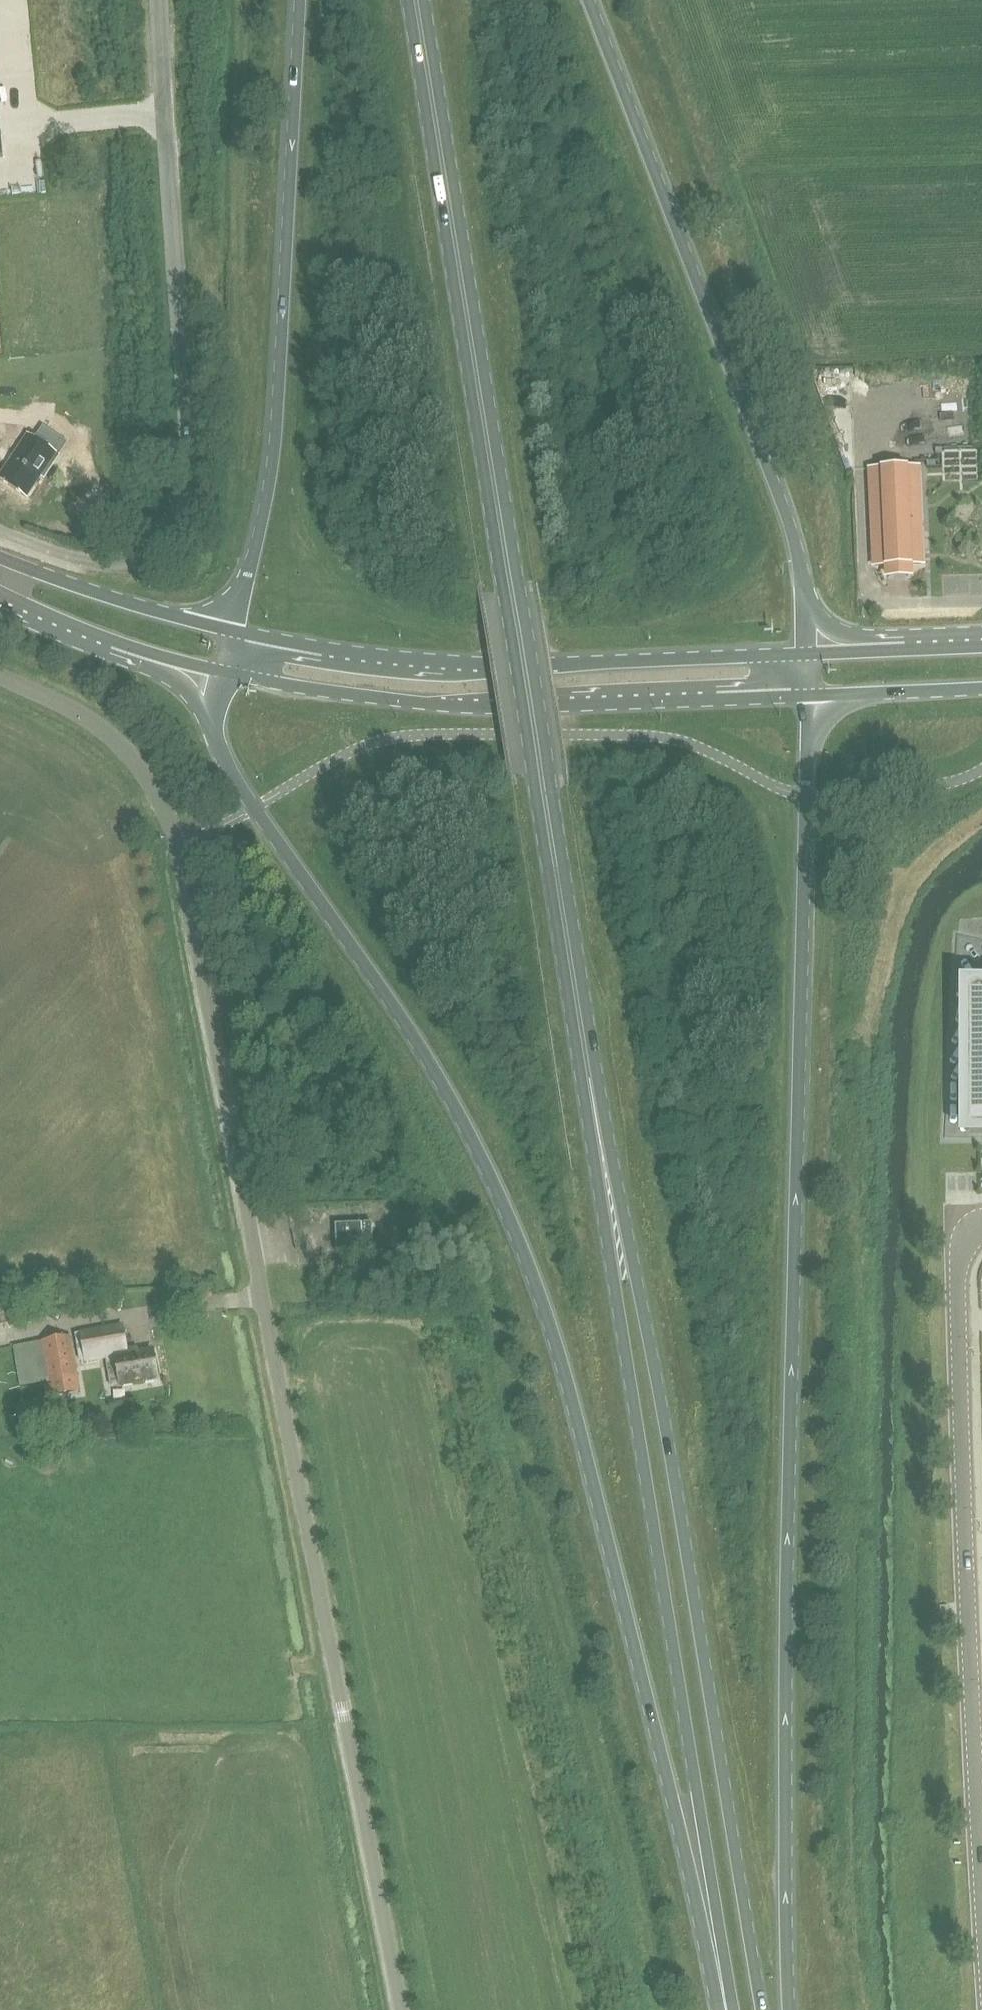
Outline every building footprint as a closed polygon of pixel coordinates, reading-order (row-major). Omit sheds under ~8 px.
[(0,479),(27,496),(40,475),(44,478),(68,443),(47,430),(39,442),(29,435),(0,479)] [(868,468),(871,568),(925,566),(920,466),(868,468)] [(973,485),(975,509),(981,509),(981,484),(973,485)] [(974,518),(977,571),(981,571),(981,517),(974,518)] [(968,996),(969,1127),(981,1127),(981,996),(968,996)] [(337,1251),(373,1250),(372,1223),(335,1225),(337,1251)] [(152,1352),(129,1356),(128,1351),(124,1352),(122,1341),(124,1340),(121,1327),(81,1334),(85,1360),(105,1356),(110,1386),(120,1385),(157,1378),(152,1352)] [(49,1382),(78,1377),(70,1336),(42,1341),(49,1382)] [(44,1435),(43,1425),(31,1426),(32,1436),(44,1435)]
